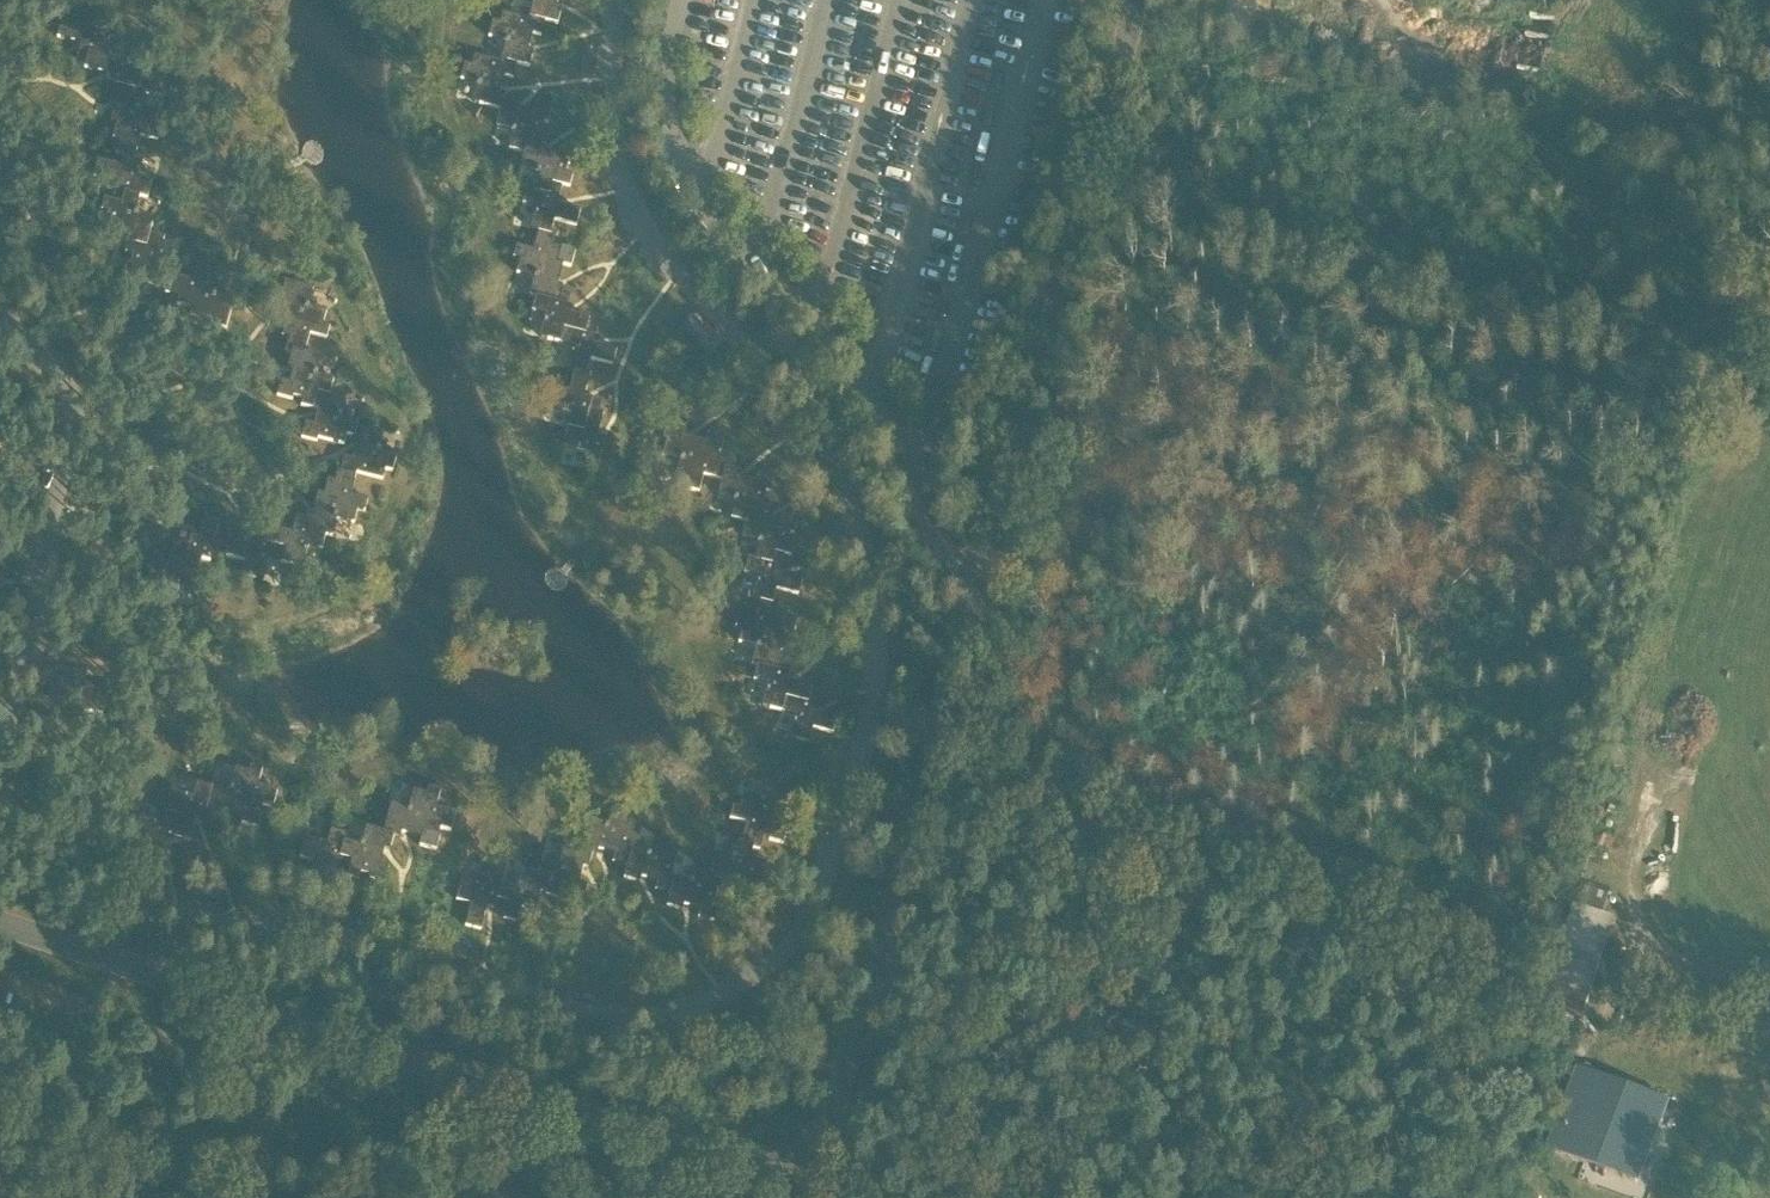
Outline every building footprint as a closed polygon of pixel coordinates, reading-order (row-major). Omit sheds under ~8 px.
[(527,21),(501,14),(499,23),(492,21),(487,39),(504,43),(499,63),(473,57),(471,66),(463,64),(459,81),(476,85),(472,103),(499,110),(495,128),(512,133),(507,150),(522,153),(518,169),(537,174),(533,190),(525,188),(521,205),(535,209),(529,230),(537,232),(532,251),(515,246),(512,259),(518,261),(515,274),(532,279),(528,297),(534,298),(531,313),(544,316),(538,341),(570,349),(565,369),(573,371),(568,392),(550,388),(545,409),(570,416),(561,448),(583,453),(580,468),(595,472),(604,439),(596,437),(601,417),(597,416),(600,404),(583,399),(589,374),(586,373),(589,360),(610,365),(614,350),(592,344),(596,327),(586,324),(587,320),(564,314),(570,292),(557,288),(563,265),(556,264),(559,249),(553,247),(556,234),(550,232),(553,222),(575,227),(579,211),(556,205),(560,186),(568,188),(571,174),(569,173),(574,150),(559,146),(557,154),(544,150),(548,135),(540,133),(543,123),(547,124),(551,109),(535,104),(533,113),(516,109),(518,104),(503,100),(504,95),(499,94),(503,77),(514,80),(518,65),(528,67),(532,50),(536,51),(543,22),(557,25),(561,9),(555,7),(556,0),(532,0),(527,21)] [(64,7),(56,38),(80,44),(78,52),(87,54),(83,70),(107,76),(101,95),(107,97),(101,119),(125,125),(118,151),(121,152),(118,166),(96,160),(91,177),(116,183),(111,202),(107,201),(101,222),(111,225),(110,231),(126,235),(124,241),(125,241),(117,271),(147,279),(146,285),(184,295),(181,305),(208,312),(217,276),(194,270),(191,281),(173,276),(177,261),(158,256),(163,238),(148,234),(152,220),(137,215),(142,198),(146,199),(151,182),(137,179),(143,157),(135,155),(140,137),(156,141),(159,130),(153,128),(156,114),(137,109),(141,94),(137,93),(142,76),(127,72),(134,49),(100,40),(106,19),(64,7)] [(158,566),(152,590),(168,594),(170,586),(198,593),(204,569),(199,568),(201,559),(224,564),(226,559),(244,563),(241,577),(262,582),(266,565),(300,573),(307,546),(321,549),(324,535),(334,538),(339,521),(349,523),(350,518),(362,521),(367,500),(350,496),(355,475),(381,481),(384,471),(391,472),(395,456),(379,452),(383,433),(355,427),(356,421),(339,417),(343,400),(328,396),(332,380),(314,376),(319,356),(304,352),(309,335),(326,340),(329,327),(322,325),(326,311),(309,307),(313,289),(283,282),(278,303),(283,304),(279,321),(284,323),(281,337),(288,338),(284,353),(289,355),(285,372),(291,373),(288,384),(279,382),(274,403),(287,406),(289,397),(301,400),(300,407),(313,410),(312,414),(315,415),(312,429),(320,431),(316,443),(322,445),(321,448),(335,451),(336,444),(343,446),(345,436),(351,438),(349,447),(353,448),(350,461),(341,459),(337,477),(334,476),(331,490),(324,488),(322,496),(316,494),(315,500),(310,499),(305,522),(300,520),(298,528),(293,526),(291,534),(266,528),(262,543),(253,541),(252,548),(215,539),(219,519),(203,515),(197,539),(189,537),(187,546),(172,543),(166,568),(158,566)] [(668,429),(661,458),(678,462),(674,481),(687,484),(685,491),(697,493),(700,478),(719,482),(715,500),(733,504),(730,521),(744,524),(740,539),(759,544),(755,560),(747,558),(743,574),(758,578),(756,587),(754,587),(751,600),(758,601),(754,620),(736,616),(733,628),(741,629),(737,644),(754,648),(750,665),(756,666),(752,683),(765,686),(759,711),(792,718),(786,742),(807,747),(811,728),(833,734),(836,720),(814,715),(818,697),(809,695),(811,688),(787,682),(791,664),(782,662),(783,655),(779,654),(784,633),(779,632),(782,618),(775,617),(779,602),(772,600),(774,591),(793,596),(794,591),(798,592),(801,580),(777,574),(782,555),(791,557),(794,545),(786,543),(789,534),(793,535),(797,520),(781,516),(779,524),(764,520),(768,503),(762,502),(764,493),(769,494),(773,477),(756,473),(754,482),(739,478),(741,473),(725,469),(727,462),(716,460),(718,453),(703,449),(704,443),(684,438),(685,433),(668,429)] [(139,819),(133,840),(147,843),(143,866),(157,869),(162,846),(182,850),(184,841),(189,842),(193,818),(213,822),(215,815),(221,816),(222,810),(243,815),(244,810),(261,814),(262,808),(272,810),(276,792),(257,788),(261,771),(249,768),(247,773),(233,770),(229,787),(212,784),(211,788),(194,784),(192,798),(168,793),(159,824),(139,819)] [(460,882),(456,901),(469,904),(464,926),(484,930),(488,909),(494,911),(496,900),(506,903),(502,919),(515,922),(517,915),(525,917),(524,922),(541,925),(544,911),(536,909),(539,896),(545,897),(546,893),(582,901),(586,886),(577,884),(581,868),(586,870),(589,855),(595,856),(596,852),(613,856),(611,863),(626,866),(623,880),(637,883),(638,880),(655,884),(654,891),(668,894),(665,910),(681,913),(683,906),(700,910),(697,921),(712,924),(716,907),(712,906),(714,897),(722,899),(725,886),(723,886),(724,881),(741,885),(739,895),(755,898),(758,884),(755,883),(758,872),(765,874),(768,861),(751,857),(752,850),(758,851),(761,839),(767,841),(771,823),(778,825),(783,805),(789,807),(793,790),(764,783),(760,799),(742,796),(739,810),(729,807),(726,819),(746,823),(742,843),(736,841),(732,858),(714,854),(711,870),(695,867),(691,883),(670,878),(676,853),(666,851),(667,843),(652,840),(649,856),(627,851),(633,825),(624,823),(626,814),(609,810),(605,828),(587,824),(581,850),(561,846),(557,863),(540,860),(537,874),(521,870),(517,887),(500,884),(502,876),(486,873),(483,887),(460,882)] [(302,837),(296,858),(313,863),(306,884),(323,889),(330,866),(347,871),(345,877),(356,881),(359,874),(368,877),(368,880),(383,884),(388,868),(379,866),(384,850),(389,851),(394,834),(417,841),(420,833),(434,837),(436,830),(446,834),(452,815),(435,810),(441,792),(427,788),(425,796),(413,792),(407,809),(391,805),(382,832),(365,827),(359,846),(343,841),(345,834),(330,829),(325,844),(302,837)] [(1666,1104),(1576,1070),(1544,1155),(1634,1188),(1666,1104)]
